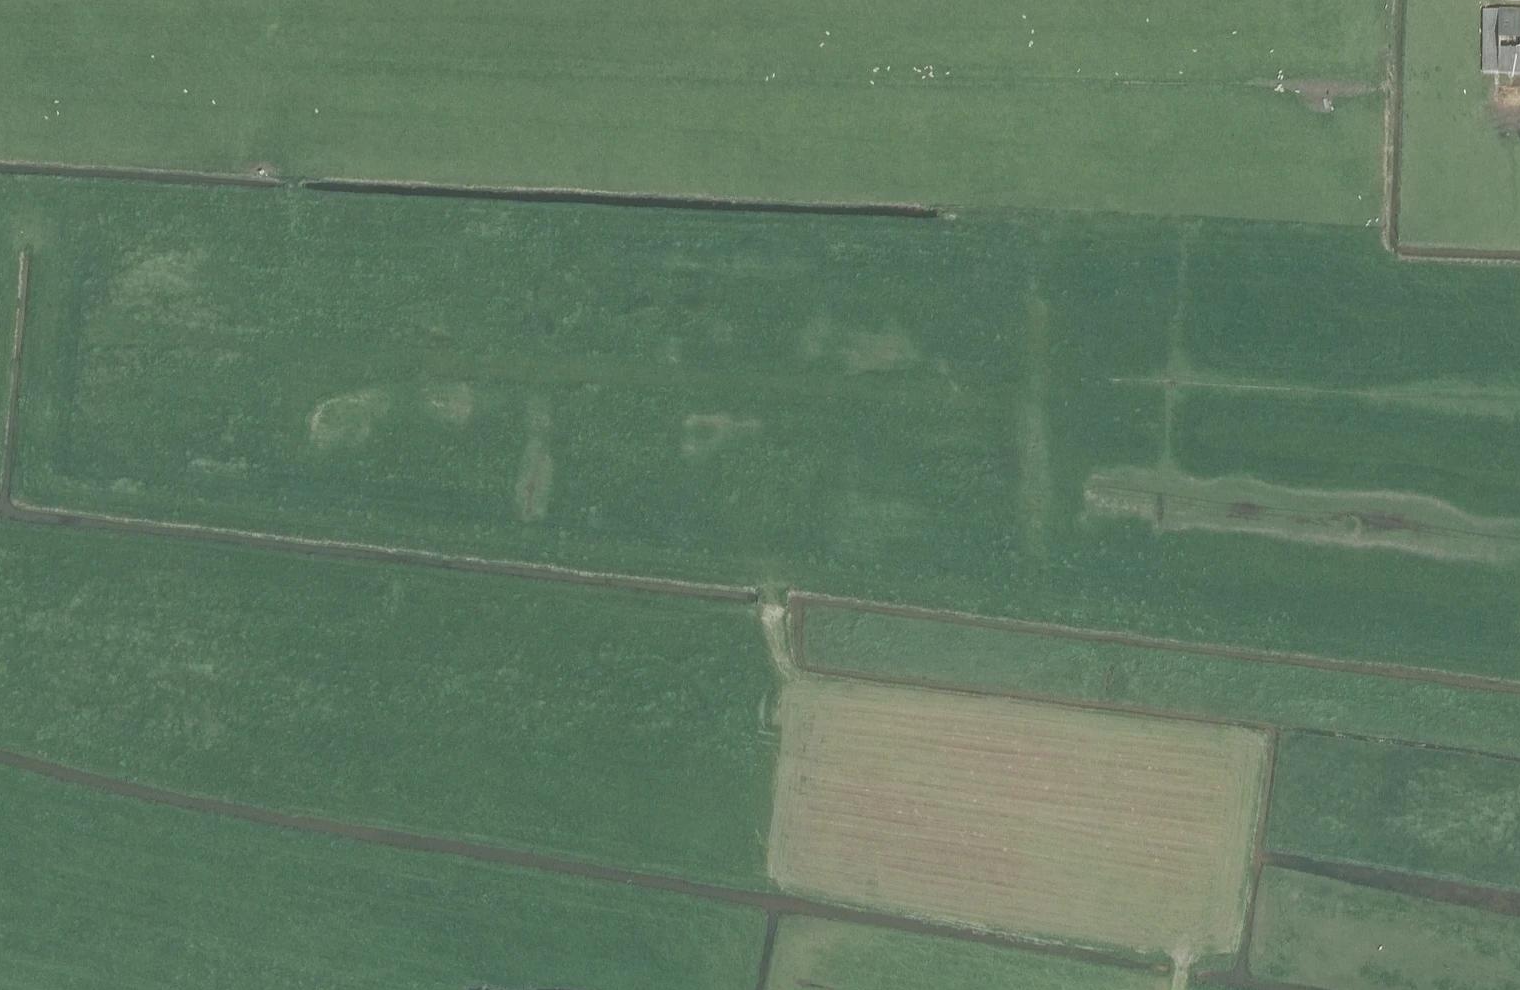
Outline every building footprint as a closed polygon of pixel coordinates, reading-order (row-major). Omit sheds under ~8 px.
[(1483,12),(1482,74),(1519,74),(1519,12),(1483,12)]
